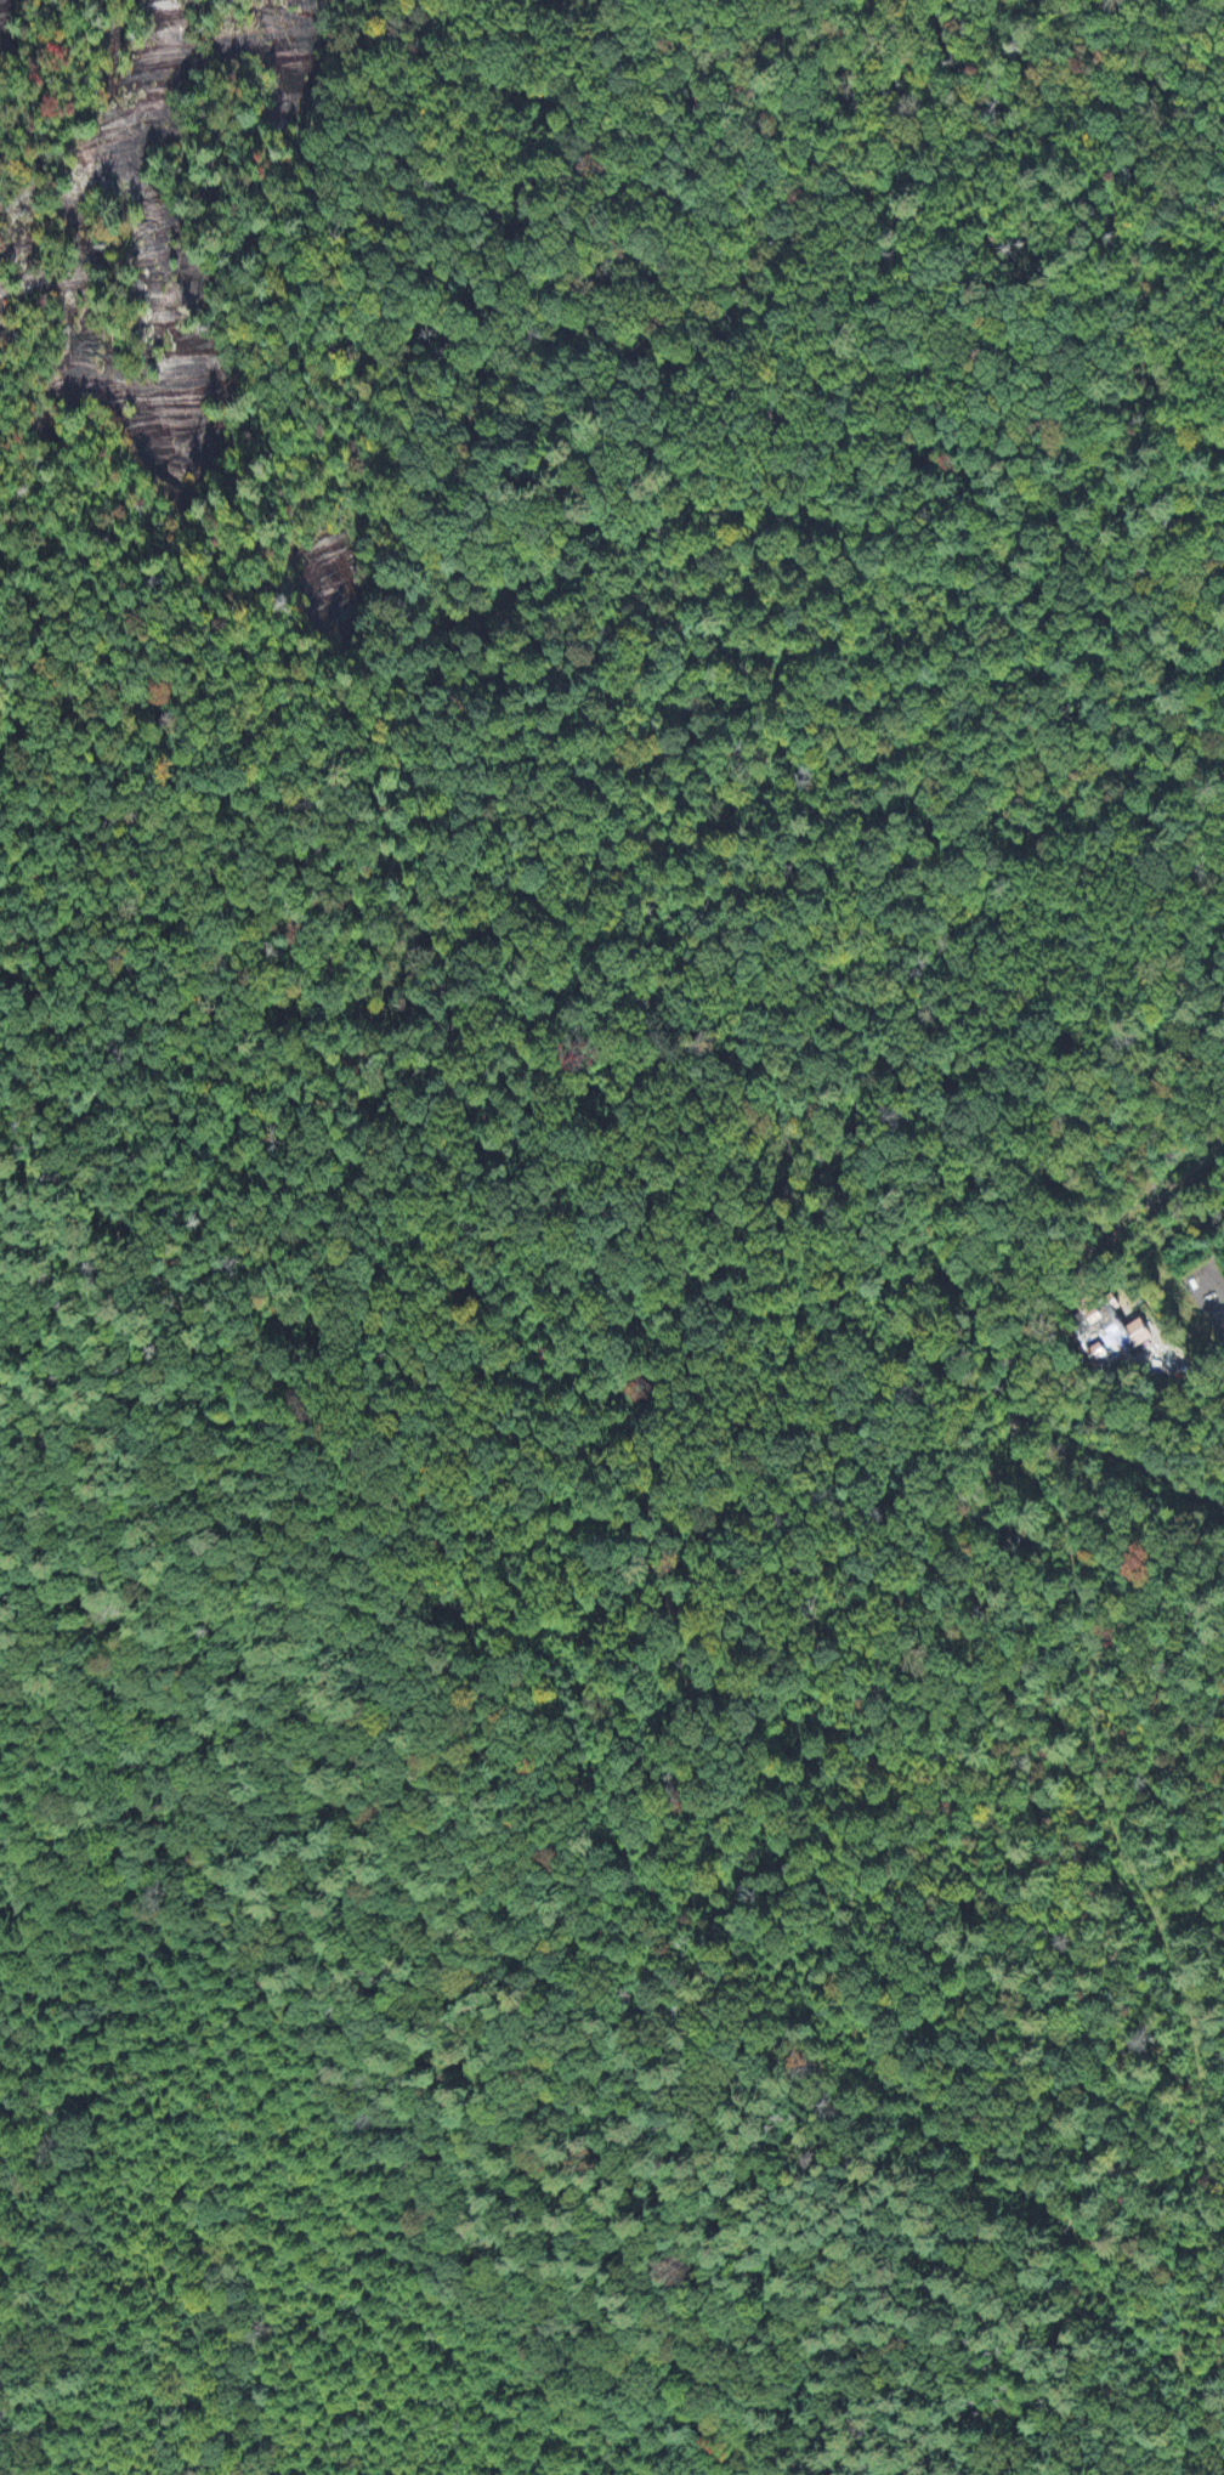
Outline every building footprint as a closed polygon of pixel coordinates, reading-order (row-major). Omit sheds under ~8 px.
[(1113,1306),(1091,1318),(1078,1319),(1080,1338),(1093,1361),(1110,1360),(1124,1358),(1142,1348),(1148,1358),(1163,1359),(1167,1367),(1187,1365),(1186,1354),(1178,1355),(1170,1359),(1169,1346),(1142,1301),(1131,1308),(1126,1298),(1120,1301),(1121,1312),(1113,1306)]
